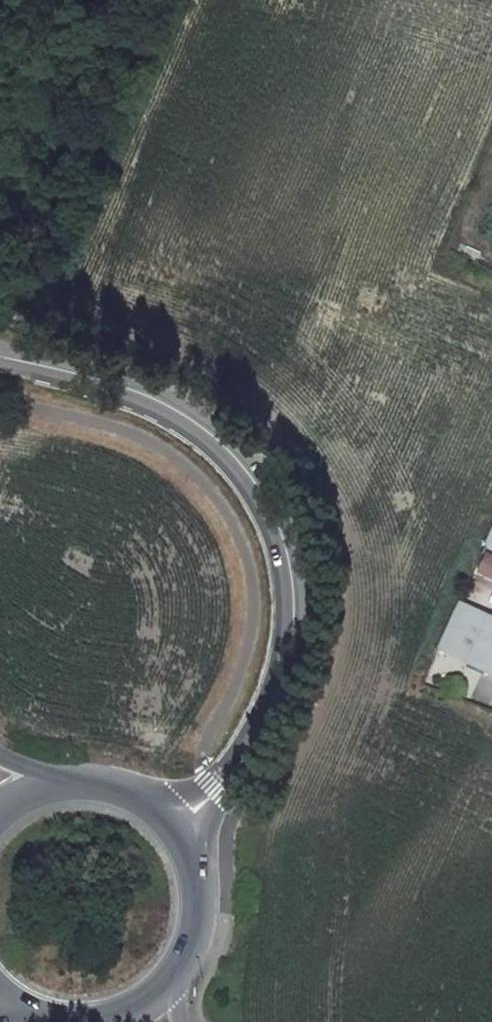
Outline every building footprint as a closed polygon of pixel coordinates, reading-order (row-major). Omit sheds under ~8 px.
[(478,575),(491,579),(491,554),(486,552),(478,575)] [(469,608),(460,604),(457,611),(466,615),(467,612),(469,608)] [(467,612),(466,615),(457,611),(441,647),(450,650),(449,653),(491,672),(491,623),(467,612)] [(441,647),(438,654),(447,658),(449,653),(450,650),(441,647)]
